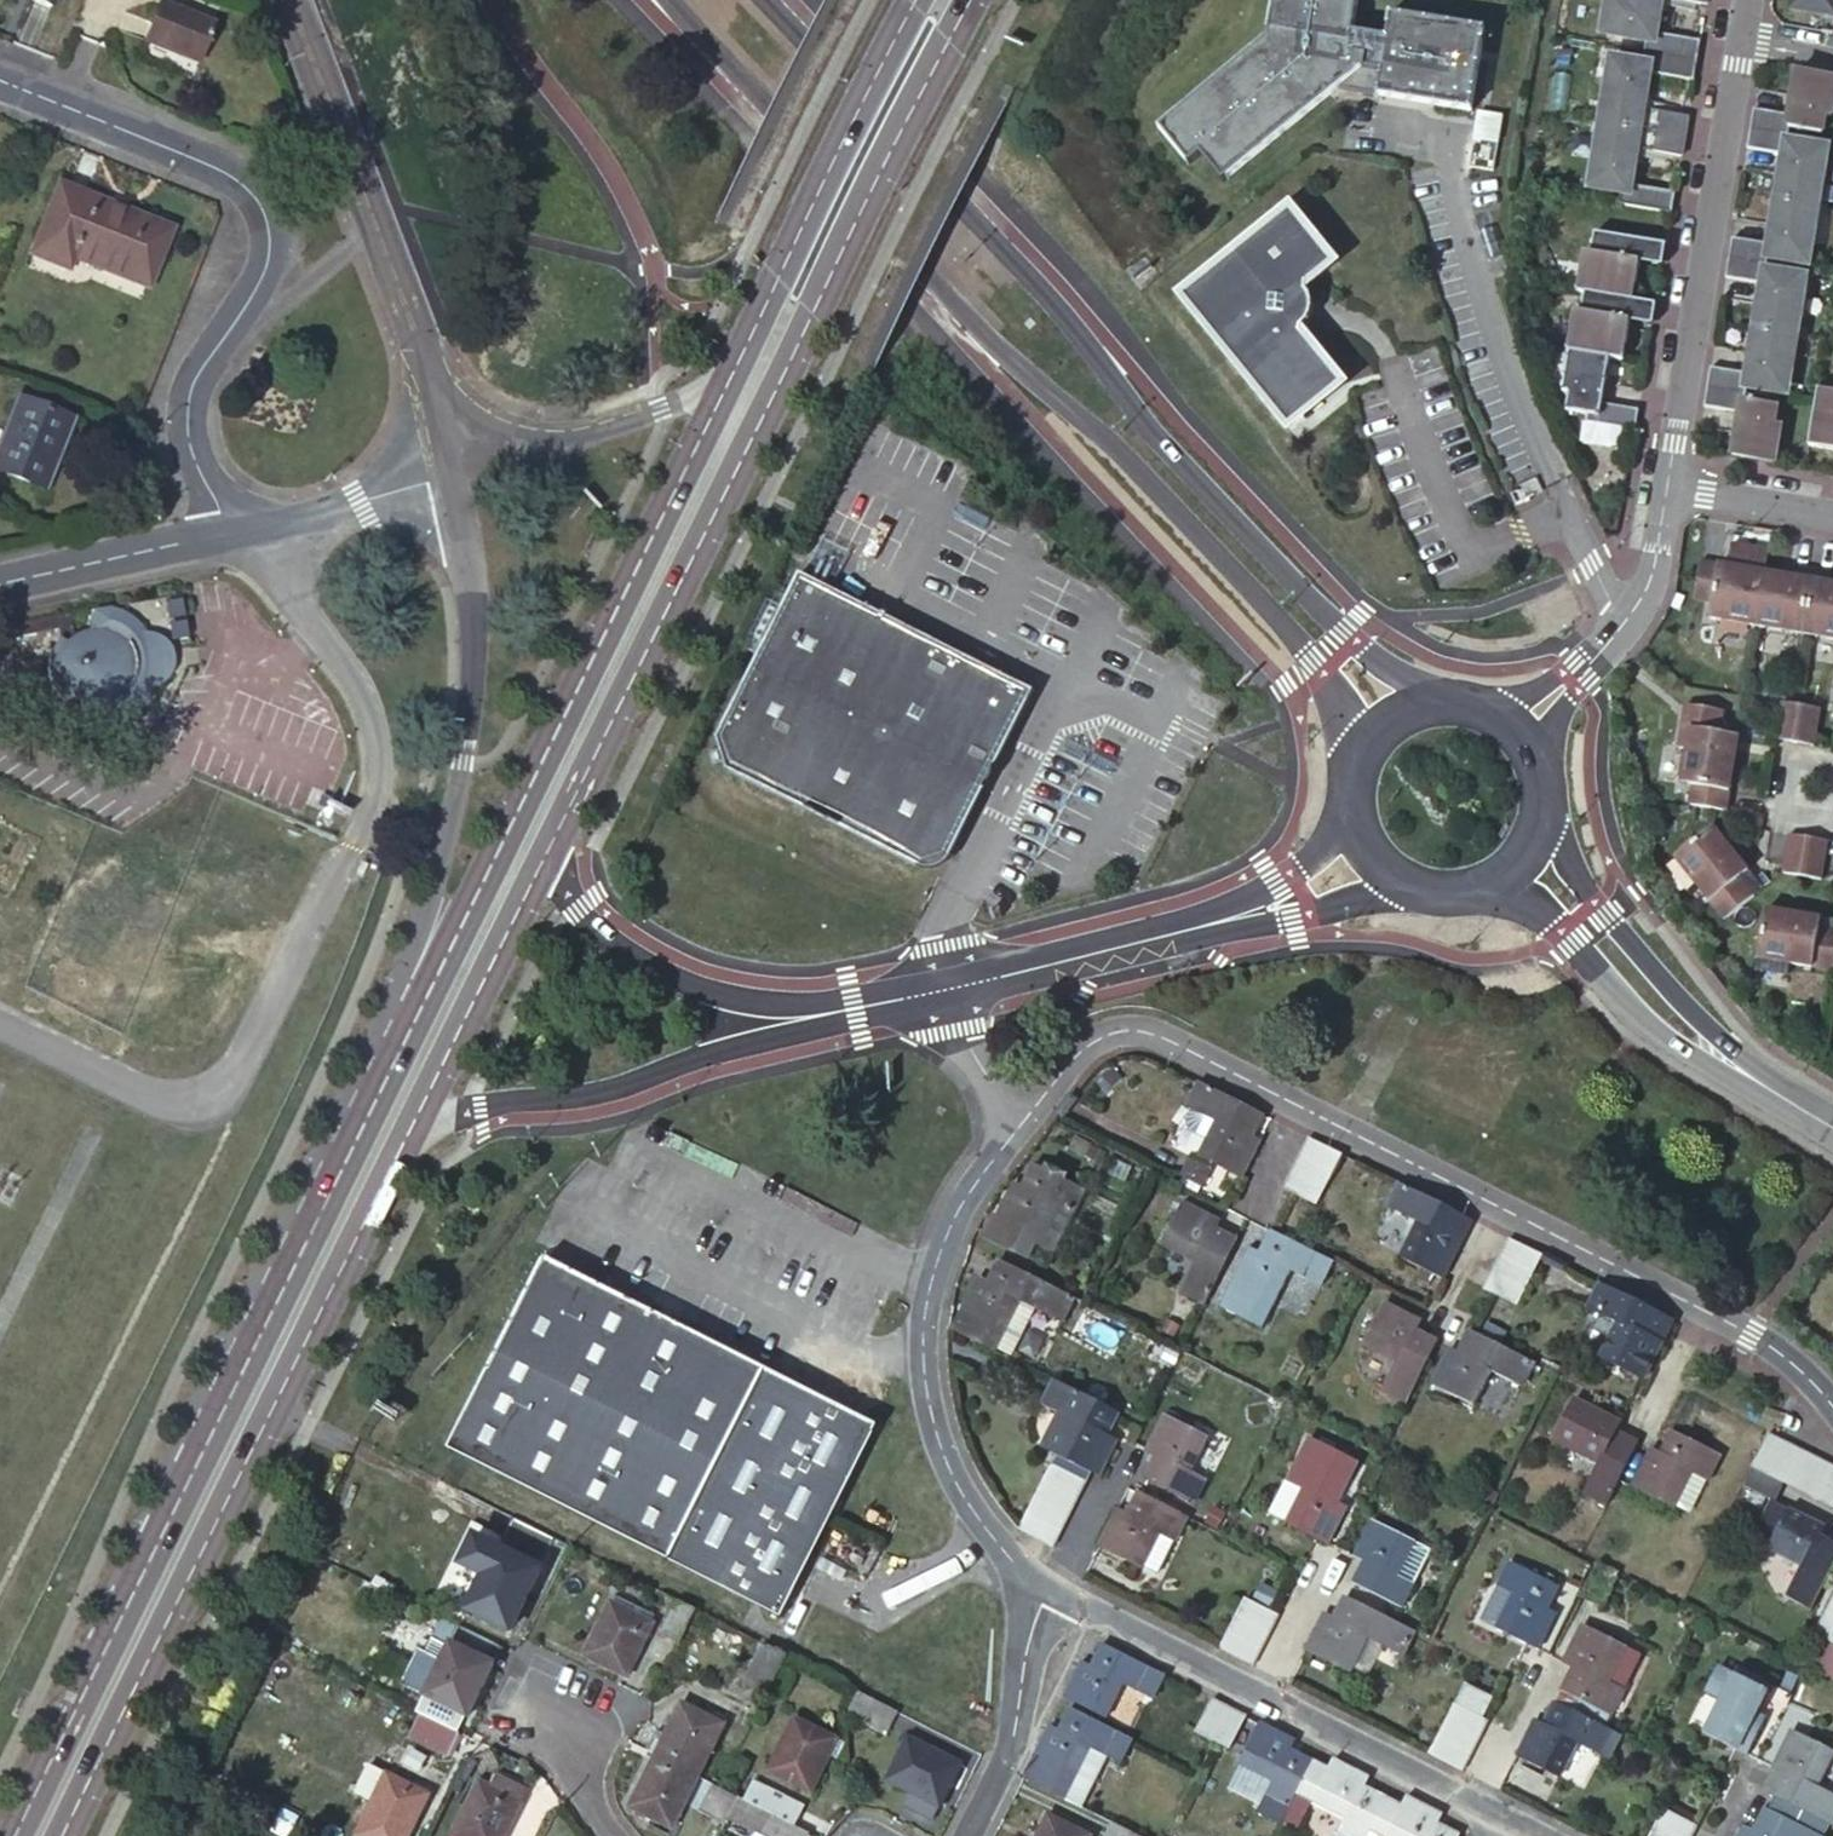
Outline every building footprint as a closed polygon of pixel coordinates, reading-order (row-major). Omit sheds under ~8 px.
[(1156,110),(1186,147),(1198,138),(1219,165),(1335,74),(1468,99),(1483,17),(1389,0),(1385,24),(1351,18),(1355,0),(1270,0),(1266,23),(1156,110)] [(1603,33),(1647,40),(1645,53),(1698,62),(1701,42),(1656,34),(1662,0),(1609,0),(1603,33)] [(1788,19),(1832,26),(1832,19),(1832,0),(1791,0),(1788,19)] [(146,40),(200,62),(215,25),(161,3),(146,40)] [(1698,62),(1645,53),(1643,65),(1611,60),(1601,124),(1685,138),(1688,117),(1643,110),(1649,74),(1694,81),(1697,65),(1698,62)] [(1750,130),(1789,136),(1791,129),(1823,134),(1826,117),(1832,118),(1832,115),(1832,77),(1798,71),(1791,116),(1754,110),(1750,130)] [(1478,112),(1474,134),(1498,139),(1502,117),(1478,112)] [(1685,138),(1601,124),(1590,188),(1621,193),(1619,205),(1672,214),(1675,194),(1631,187),(1637,150),(1682,157),(1685,138)] [(1789,136),(1750,130),(1747,149),(1785,156),(1777,200),(1818,208),(1824,168),(1818,166),(1821,148),(1788,143),(1789,136)] [(1473,186),(1478,209),(1490,206),(1484,183),(1473,186)] [(73,254),(148,284),(170,229),(61,186),(35,252),(69,265),(73,254)] [(1770,245),(1733,239),(1729,259),(1768,266),(1769,258),(1802,264),(1805,246),(1811,246),(1818,208),(1777,200),(1770,245)] [(1295,206),(1185,292),(1289,426),(1344,383),(1304,332),(1305,326),(1308,324),(1310,321),(1312,318),(1315,310),(1315,308),(1316,305),(1315,301),(1315,297),(1312,290),(1310,288),(1311,282),(1338,260),(1295,206)] [(1632,244),(1593,238),(1590,258),(1582,257),(1575,295),(1583,297),(1623,302),(1633,305),(1633,303),(1638,266),(1639,264),(1629,263),(1632,244)] [(1666,250),(1632,244),(1629,263),(1639,264),(1638,266),(1663,270),(1666,250)] [(1768,266),(1729,259),(1726,279),(1763,285),(1756,330),(1796,336),(1803,297),(1797,296),(1800,278),(1767,272),(1768,266)] [(1623,302),(1583,297),(1580,316),(1572,315),(1566,354),(1568,354),(1609,360),(1623,362),(1629,325),(1630,323),(1620,322),(1623,302)] [(1623,302),(1620,322),(1630,323),(1629,325),(1653,329),(1657,305),(1633,303),(1633,305),(1623,302)] [(1711,369),(1708,388),(1747,394),(1748,387),(1781,392),(1784,375),(1790,376),(1796,336),(1756,330),(1748,375),(1711,369)] [(1609,360),(1568,354),(1562,395),(1568,396),(1566,414),(1587,417),(1586,424),(1623,429),(1635,431),(1636,431),(1639,411),(1602,405),(1609,360)] [(1747,394),(1708,388),(1705,407),(1742,413),(1734,459),(1775,466),(1782,426),(1775,425),(1778,407),(1746,402),(1747,394)] [(1809,446),(1832,450),(1832,399),(1817,396),(1809,446)] [(46,487),(73,420),(19,398),(0,444),(0,469),(46,487)] [(1620,448),(1623,429),(1586,424),(1584,442),(1620,448)] [(1766,574),(1769,551),(1733,546),(1729,567),(1701,562),(1695,599),(1723,604),(1720,621),(1757,628),(1766,574)] [(1032,688),(798,567),(713,732),(723,764),(915,863),(947,853),(1032,688)] [(1815,571),(1799,569),(1797,579),(1813,582),(1815,571)] [(1831,574),(1815,571),(1813,582),(1830,584),(1831,574)] [(1766,574),(1757,628),(1804,635),(1813,582),(1797,579),(1766,574)] [(1804,635),(1832,640),(1832,585),(1830,584),(1813,582),(1804,635)] [(110,608),(94,610),(94,632),(88,632),(81,634),(77,636),(73,639),(69,643),(62,637),(58,642),(55,647),(54,650),(53,653),(51,662),(51,669),(53,678),(55,684),(58,689),(60,692),(61,694),(64,696),(67,699),(73,694),(74,694),(76,696),(81,698),(85,699),(88,700),(90,700),(93,700),(95,720),(95,725),(106,725),(124,721),(134,714),(144,706),(151,696),(155,685),(160,686),(166,677),(169,666),(174,667),(173,652),(167,652),(163,643),(155,636),(150,639),(143,627),(134,619),(124,613),(110,608)] [(74,694),(73,694),(67,699),(59,707),(95,720),(93,700),(90,700),(88,700),(85,699),(81,698),(76,696),(74,694)] [(1724,714),(1687,707),(1680,750),(1688,750),(1682,784),(1693,786),(1690,806),(1727,812),(1739,740),(1721,736),(1724,714)] [(1816,749),(1818,709),(1778,707),(1776,747),(1816,749)] [(1716,827),(1677,857),(1726,920),(1755,897),(1741,878),(1749,871),(1716,827)] [(1818,840),(1812,877),(1832,880),(1832,842),(1818,840)] [(1757,956),(1832,971),(1832,932),(1819,929),(1821,919),(1767,908),(1757,956)] [(1259,1109),(1200,1080),(1189,1102),(1190,1103),(1217,1116),(1208,1134),(1198,1153),(1239,1174),(1258,1136),(1247,1130),(1259,1109)] [(1190,1103),(1184,1113),(1188,1125),(1208,1134),(1217,1116),(1190,1103)] [(1341,1150),(1307,1133),(1298,1149),(1332,1167),(1341,1150)] [(1332,1167),(1298,1149),(1288,1166),(1323,1184),(1332,1167)] [(1080,1188),(1032,1163),(1020,1185),(1008,1178),(982,1230),(1030,1254),(1038,1237),(1056,1203),(1069,1209),(1080,1188)] [(1280,1182),(1287,1186),(1315,1200),(1323,1184),(1288,1166),(1280,1182)] [(1461,1210),(1402,1181),(1391,1203),(1420,1217),(1402,1253),(1442,1273),(1460,1237),(1450,1232),(1461,1210)] [(1201,1298),(1233,1235),(1212,1224),(1217,1215),(1182,1198),(1160,1238),(1193,1254),(1177,1286),(1201,1298)] [(1056,1203),(1038,1237),(1053,1245),(1072,1210),(1069,1209),(1056,1203)] [(1255,1247),(1247,1242),(1228,1277),(1270,1299),(1287,1264),(1320,1280),(1333,1257),(1267,1224),(1255,1247)] [(1543,1251),(1509,1234),(1499,1252),(1533,1269),(1543,1251)] [(1533,1269),(1499,1252),(1491,1268),(1525,1286),(1533,1269)] [(451,1446),(672,1557),(769,1366),(670,1316),(549,1255),(451,1446)] [(975,1277),(950,1326),(991,1347),(993,1344),(1017,1299),(1034,1307),(1034,1306),(1047,1280),(999,1255),(985,1283),(975,1277)] [(1482,1285),(1490,1289),(1516,1302),(1525,1286),(1491,1268),(1482,1285)] [(1073,1293),(1047,1280),(1034,1306),(1059,1319),(1073,1293)] [(1624,1292),(1601,1280),(1589,1302),(1621,1318),(1602,1354),(1642,1374),(1661,1339),(1649,1333),(1661,1311),(1624,1292)] [(993,1344),(1010,1352),(1034,1307),(1017,1299),(993,1344)] [(1404,1401),(1436,1338),(1414,1327),(1418,1318),(1384,1300),(1363,1340),(1396,1357),(1379,1389),(1404,1401)] [(1458,1349),(1449,1345),(1430,1381),(1477,1405),(1496,1368),(1529,1385),(1540,1362),(1470,1327),(1458,1349)] [(672,1557),(783,1614),(880,1423),(769,1366),(672,1557)] [(1106,1431),(1118,1411),(1055,1379),(1044,1400),(1074,1415),(1055,1450),(1090,1467),(1098,1472),(1116,1436),(1106,1431)] [(1605,1503),(1637,1440),(1614,1428),(1619,1418),(1584,1400),(1573,1395),(1551,1436),(1562,1442),(1596,1460),(1580,1490),(1605,1503)] [(1166,1411),(1147,1447),(1157,1452),(1147,1474),(1194,1497),(1205,1475),(1187,1467),(1205,1431),(1166,1411)] [(1659,1451),(1649,1446),(1630,1483),(1673,1503),(1692,1467),(1721,1482),(1732,1459),(1670,1429),(1659,1451)] [(1769,1429),(1752,1464),(1767,1472),(1785,1437),(1769,1429)] [(1801,1445),(1785,1437),(1767,1472),(1784,1479),(1801,1445)] [(1801,1445),(1784,1479),(1801,1488),(1819,1454),(1801,1445)] [(1288,1519),(1318,1534),(1330,1540),(1349,1503),(1338,1497),(1349,1477),(1300,1452),(1289,1472),(1308,1482),(1288,1519)] [(1819,1454),(1801,1488),(1819,1497),(1832,1468),(1832,1461),(1819,1454)] [(1077,1495),(1086,1477),(1052,1460),(1043,1476),(1077,1495)] [(1819,1497),(1832,1503),(1832,1468),(1819,1497)] [(1308,1482),(1289,1472),(1269,1509),(1288,1519),(1308,1482)] [(1070,1509),(1077,1495),(1043,1476),(1035,1491),(1070,1509)] [(1188,1512),(1140,1488),(1128,1511),(1117,1505),(1099,1541),(1142,1562),(1160,1528),(1175,1535),(1176,1536),(1188,1512)] [(1070,1509),(1035,1491),(1027,1508),(1061,1525),(1070,1509)] [(1825,1523),(1791,1505),(1770,1547),(1802,1562),(1786,1594),(1811,1607),(1832,1563),(1832,1540),(1820,1533),(1825,1523)] [(1053,1542),(1061,1525),(1027,1508),(1018,1524),(1053,1542)] [(511,1629),(558,1536),(516,1514),(500,1545),(479,1534),(465,1561),(487,1572),(469,1607),(511,1629)] [(1374,1516),(1356,1553),(1365,1557),(1354,1579),(1401,1604),(1413,1581),(1396,1573),(1415,1537),(1374,1516)] [(1160,1528),(1142,1562),(1158,1570),(1175,1535),(1160,1528)] [(1494,1624),(1526,1640),(1535,1644),(1554,1608),(1543,1602),(1554,1582),(1506,1558),(1496,1578),(1514,1587),(1494,1624)] [(1262,1574),(1254,1591),(1268,1598),(1277,1582),(1262,1574)] [(1270,1628),(1279,1611),(1246,1593),(1236,1611),(1270,1628)] [(1410,1625),(1347,1593),(1336,1616),(1326,1611),(1308,1648),(1349,1668),(1367,1632),(1399,1648),(1410,1625)] [(680,1644),(699,1607),(680,1598),(661,1634),(680,1644)] [(655,1624),(613,1603),(586,1655),(628,1676),(655,1624)] [(1270,1628),(1236,1611),(1227,1629),(1261,1646),(1270,1628)] [(1582,1621),(1563,1658),(1574,1664),(1563,1686),(1611,1710),(1622,1688),(1605,1680),(1625,1643),(1582,1621)] [(490,1663),(499,1645),(459,1626),(424,1694),(467,1716),(493,1665),(490,1663)] [(1218,1646),(1252,1663),(1261,1646),(1227,1629),(1218,1646)] [(766,1694),(787,1653),(766,1642),(745,1683),(766,1694)] [(1164,1675),(1102,1644),(1090,1669),(1078,1663),(1061,1698),(1104,1719),(1121,1684),(1151,1700),(1164,1675)] [(1706,1731),(1737,1747),(1747,1752),(1766,1715),(1755,1709),(1766,1688),(1759,1685),(1736,1673),(1719,1665),(1709,1686),(1725,1694),(1706,1731)] [(1736,1673),(1759,1685),(1763,1679),(1739,1667),(1736,1673)] [(900,1712),(860,1691),(847,1716),(887,1736),(900,1712)] [(1212,1699),(1195,1731),(1212,1739),(1228,1708),(1212,1699)] [(1620,1733),(1556,1700),(1545,1722),(1535,1717),(1517,1754),(1558,1775),(1577,1738),(1609,1755),(1620,1733)] [(1479,1735),(1487,1718),(1454,1701),(1445,1718),(1479,1735)] [(654,1734),(647,1750),(657,1755),(697,1776),(723,1727),(682,1705),(665,1739),(654,1734)] [(1228,1708),(1212,1739),(1230,1748),(1245,1716),(1228,1708)] [(1047,1727),(1022,1778),(1064,1799),(1091,1748),(1120,1763),(1132,1739),(1070,1709),(1058,1732),(1047,1727)] [(448,1755),(459,1732),(419,1713),(408,1734),(448,1755)] [(836,1739),(795,1718),(768,1772),(809,1793),(836,1739)] [(1479,1735),(1445,1718),(1437,1735),(1470,1752),(1479,1735)] [(1288,1737),(1259,1723),(1238,1766),(1273,1783),(1260,1813),(1280,1824),(1295,1794),(1312,1761),(1291,1750),(1296,1741),(1288,1737)] [(1775,1765),(1785,1770),(1773,1792),(1823,1818),(1832,1798),(1832,1795),(1816,1787),(1832,1754),(1832,1749),(1794,1729),(1775,1765)] [(1429,1750),(1462,1767),(1470,1752),(1437,1735),(1429,1750)] [(887,1781),(908,1791),(939,1808),(961,1765),(908,1738),(887,1781)] [(671,1828),(697,1776),(657,1755),(630,1807),(671,1828)] [(1312,1761),(1295,1794),(1345,1820),(1337,1835),(1365,1835),(1368,1830),(1384,1798),(1362,1787),(1367,1777),(1332,1760),(1327,1768),(1312,1761)] [(386,1771),(355,1833),(361,1835),(406,1835),(428,1792),(386,1771)] [(482,1781),(454,1835),(506,1835),(518,1811),(512,1808),(516,1799),(482,1781)] [(757,1784),(748,1802),(799,1829),(808,1811),(757,1784)] [(737,1797),(718,1787),(704,1815),(722,1825),(726,1818),(737,1797)] [(932,1822),(939,1808),(908,1791),(901,1806),(932,1822)] [(726,1818),(756,1834),(760,1835),(808,1835),(808,1834),(799,1829),(748,1802),(737,1797),(726,1818)] [(1368,1830),(1380,1835),(1460,1835),(1438,1825),(1442,1815),(1405,1797),(1399,1806),(1384,1798),(1368,1830)] [(512,1808),(518,1811),(523,1802),(516,1799),(512,1808)] [(1766,1806),(1755,1828),(1746,1823),(1740,1835),(1825,1835),(1766,1806)] [(1697,1824),(1664,1807),(1655,1824),(1678,1835),(1691,1835),(1697,1824)] [(1049,1815),(1038,1835),(1089,1835),(1049,1815)] [(1111,1822),(1103,1835),(1139,1835),(1111,1822)] [(1655,1824),(1649,1835),(1678,1835),(1655,1824)]
